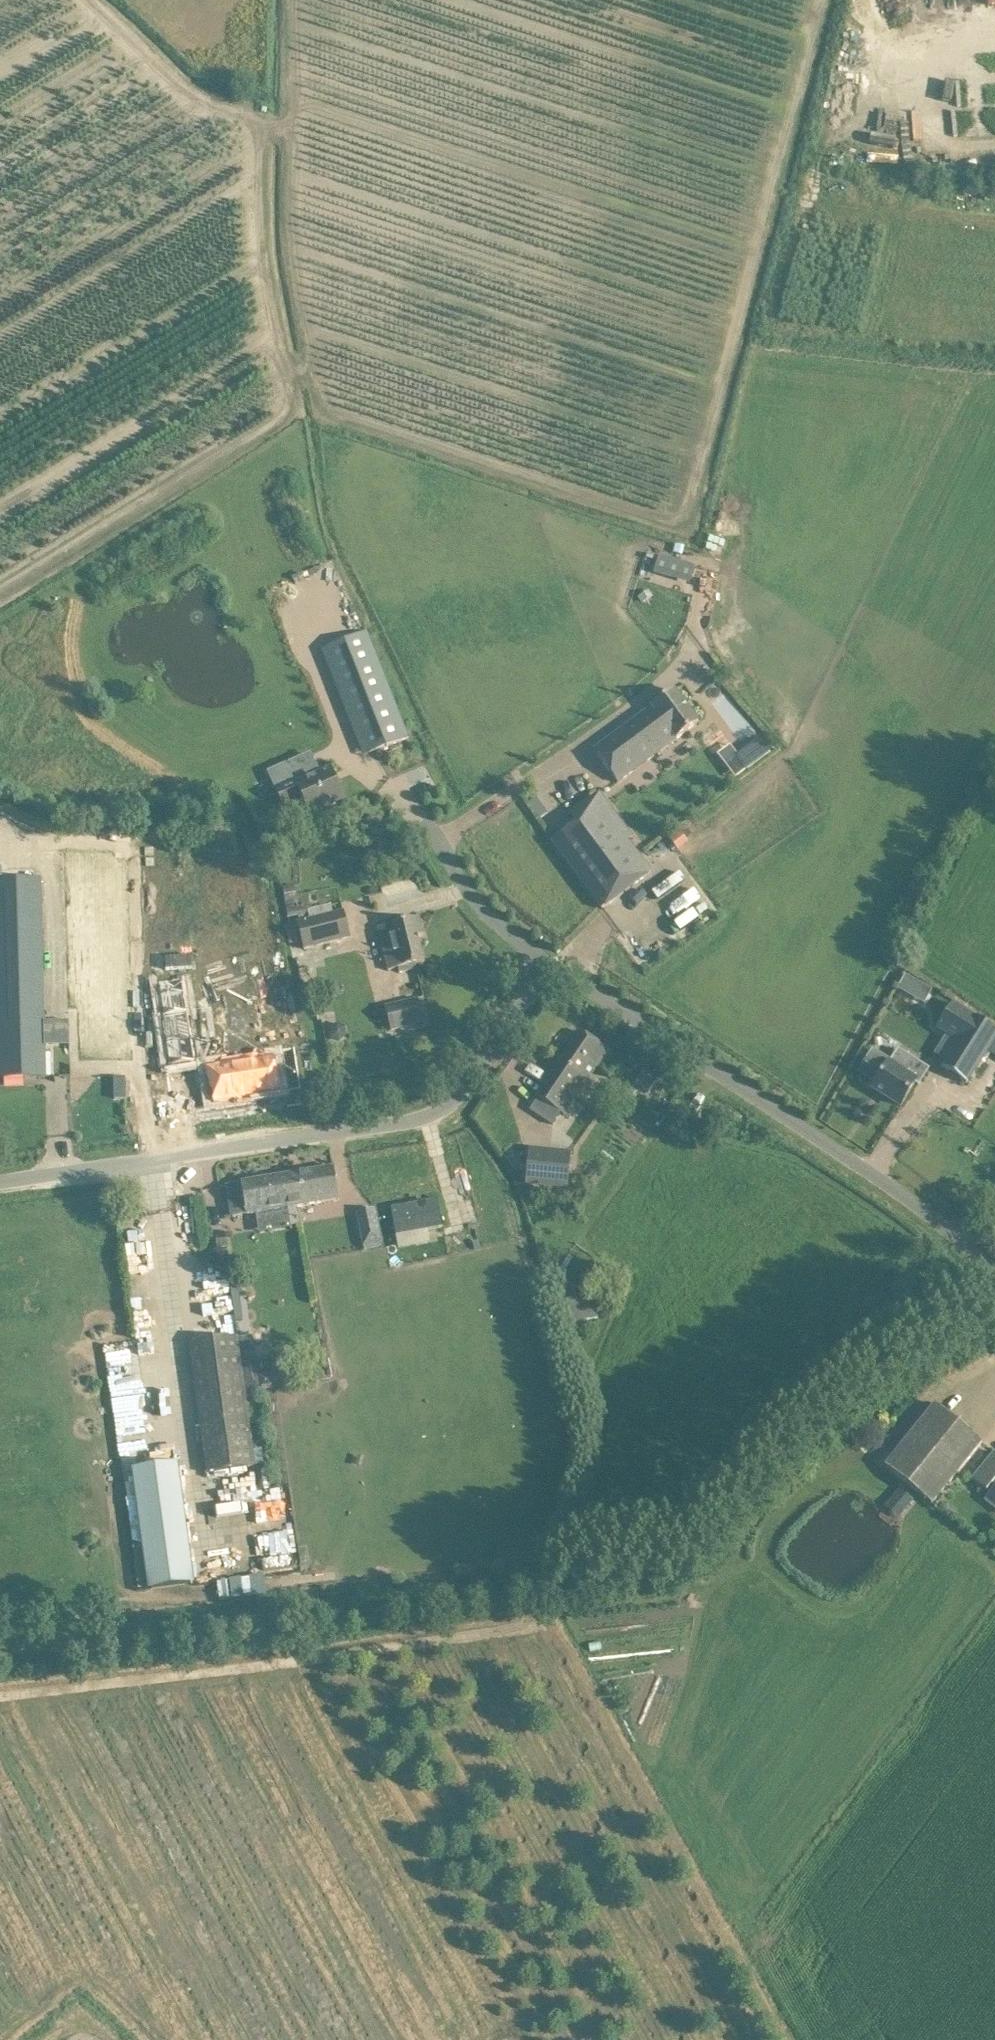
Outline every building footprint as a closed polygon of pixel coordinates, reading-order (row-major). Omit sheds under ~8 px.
[(980,15),(980,0),(923,0),(923,19),(926,19),(926,30),(966,30),(966,15),(980,15)] [(663,553),(658,571),(695,582),(700,564),(663,553)] [(409,738),(401,720),(367,632),(322,649),(334,681),(344,706),(356,737),(364,756),(409,738)] [(698,723),(674,691),(593,751),(617,783),(698,723)] [(737,755),(735,756),(746,770),(770,752),(759,738),(737,755)] [(310,753),(269,771),(277,789),(285,808),(303,799),(310,814),(325,808),(343,800),(330,770),(320,774),(310,753)] [(577,824),(553,842),(602,908),(651,872),(627,841),(623,835),(618,838),(597,809),(577,824)] [(691,877),(664,894),(670,903),(697,886),(691,877)] [(46,1056),(41,878),(0,879),(0,1078),(46,1076),(46,1056)] [(351,939),(344,911),(297,923),(303,951),(351,939)] [(423,935),(420,922),(418,918),(413,919),(378,928),(381,940),(388,971),(398,968),(399,973),(417,969),(416,964),(424,962),(418,936),(423,935)] [(905,975),(897,989),(924,1004),(932,990),(905,975)] [(183,979),(158,983),(163,1015),(162,1016),(170,1067),(195,1063),(183,979)] [(424,1022),(418,999),(386,1007),(391,1030),(424,1022)] [(968,1082),(994,1040),(994,1030),(953,1002),(937,1028),(956,1041),(942,1065),(968,1082)] [(572,1104),(564,1099),(589,1062),(597,1067),(608,1051),(579,1031),(536,1096),(539,1098),(531,1110),(553,1125),(561,1113),(564,1115),(572,1104)] [(898,1050),(891,1062),(873,1050),(859,1072),(876,1083),(873,1088),(901,1106),(915,1082),(919,1084),(928,1069),(911,1058),(898,1050)] [(229,1064),(207,1068),(212,1104),(250,1098),(249,1096),(279,1091),(275,1057),(255,1060),(254,1055),(228,1059),(229,1064)] [(645,1070),(635,1083),(649,1093),(658,1079),(645,1070)] [(181,1088),(166,1089),(167,1103),(181,1102),(181,1088)] [(569,1179),(571,1154),(530,1151),(527,1184),(548,1185),(548,1178),(569,1179)] [(334,1167),(229,1185),(234,1217),(256,1213),(259,1233),(291,1228),(291,1226),(300,1224),(297,1206),(339,1199),(334,1167)] [(356,1211),(360,1231),(380,1227),(375,1207),(356,1211)] [(380,1227),(360,1231),(363,1246),(383,1242),(380,1227)] [(593,1297),(577,1301),(573,1285),(551,1291),(561,1327),(598,1317),(593,1297)] [(196,1391),(199,1411),(207,1473),(255,1466),(237,1337),(195,1343),(202,1391),(196,1391)] [(932,1504),(970,1458),(982,1442),(935,1404),(885,1466),(932,1504)] [(994,1452),(973,1479),(990,1493),(985,1499),(994,1508),(994,1453),(994,1452)] [(154,1590),(200,1583),(183,1462),(137,1468),(154,1590)] [(906,1509),(913,1500),(899,1488),(891,1497),(906,1509)] [(248,1600),(266,1598),(265,1578),(219,1583),(219,1589),(221,1603),(248,1600)]
